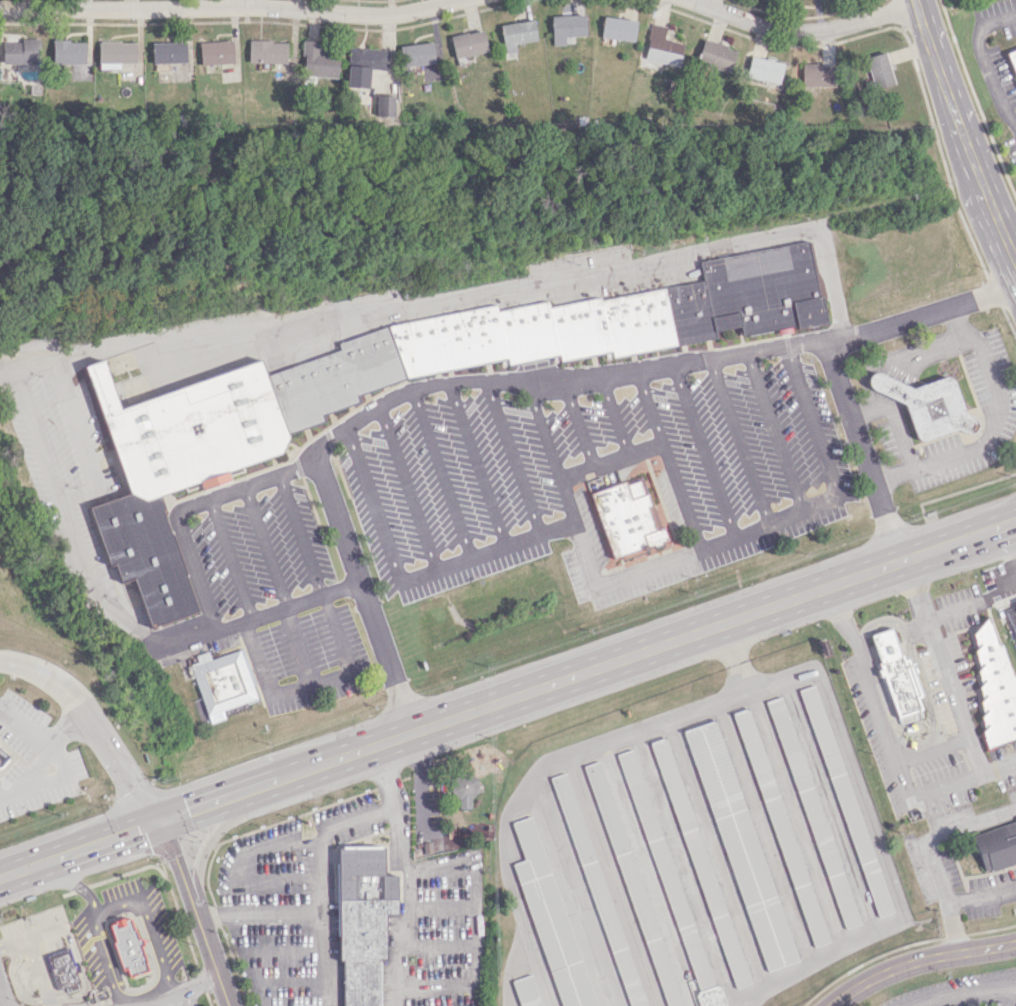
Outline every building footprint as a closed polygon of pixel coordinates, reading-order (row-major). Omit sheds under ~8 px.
[(600,38),(633,41),(635,20),(602,16),(600,38)] [(515,52),(514,43),(536,41),(534,20),(500,24),(503,53),(515,52)] [(665,26),(650,23),(642,59),(677,67),(682,43),(662,39),(665,26)] [(451,35),(454,57),(487,52),(483,30),(451,35)] [(2,64),(39,63),(39,39),(2,40),(2,64)] [(735,49),(702,39),(695,62),(728,72),(735,49)] [(85,64),(85,40),(52,40),(52,63),(85,64)] [(286,41),(248,40),(248,62),(285,63),(286,41)] [(319,52),(319,40),(302,40),(301,75),(337,77),(338,53),(319,52)] [(98,68),(119,68),(119,62),(136,63),(136,42),(98,41),(98,68)] [(151,42),(152,63),(186,62),(185,41),(151,42)] [(199,41),(199,64),(232,64),(232,41),(199,41)] [(403,67),(434,62),(431,41),(400,46),(403,67)] [(1006,51),(1015,80),(1015,47),(1006,51)] [(386,69),(387,49),(348,48),(347,87),(369,88),(369,69),(386,69)] [(873,89),(893,83),(884,52),(864,58),(873,89)] [(777,84),(782,63),(749,55),(744,76),(777,84)] [(833,64),(800,64),(800,86),(832,86),(833,64)] [(394,95),(376,95),(375,116),(394,116),(394,95)] [(196,610),(158,496),(281,452),(289,434),(325,421),(322,415),(360,401),(357,395),(406,377),(507,358),(508,365),(561,355),(561,361),(612,351),(613,357),(716,337),(715,332),(741,326),(743,334),(796,324),(797,327),(826,323),(821,295),(819,296),(808,241),(701,261),(705,279),(603,300),(603,297),(551,307),(550,301),(498,310),(497,305),(389,325),(339,343),(341,350),(267,374),(262,360),(121,408),(104,359),(85,366),(130,493),(90,506),(109,564),(114,563),(121,581),(134,577),(151,627),(196,610)] [(874,388),(904,403),(911,389),(880,373),(877,373),(874,373),(872,374),(870,375),(868,378),(868,380),(868,383),(869,385),(871,387),(874,388)] [(966,432),(969,433),(971,432),(973,431),(975,429),(976,426),(976,424),(976,421),(974,419),(972,417),(969,417),(963,414),(952,382),(950,378),(947,377),(943,377),(911,389),(904,403),(915,435),(917,437),(920,439),(923,439),(957,428),(966,432)] [(590,493),(614,557),(651,543),(655,546),(661,544),(661,541),(667,539),(662,527),(660,527),(641,476),(590,493)] [(1007,614),(1015,639),(1015,611),(1007,614)] [(1015,677),(1015,680),(1015,736),(986,746),(981,732),(984,727),(980,715),(983,711),(979,701),(982,697),(979,687),(981,683),(977,670),(980,666),(974,650),(977,645),(972,634),(987,616),(997,645),(1000,644),(1011,676),(1015,677)] [(870,633),(892,626),(900,652),(908,649),(924,697),(918,699),(923,716),(899,724),(883,675),(879,676),(875,663),(880,662),(870,633)] [(239,650),(191,667),(208,714),(256,697),(239,650)] [(798,688),(878,918),(894,913),(813,683),(798,688)] [(765,701),(845,929),(861,924),(781,695),(765,701)] [(732,713),(814,947),(829,942),(747,708),(732,713)] [(683,730),(767,973),(799,962),(715,719),(683,730)] [(650,743),(735,989),(751,983),(665,738),(650,743)] [(616,753),(699,990),(715,985),(631,748),(616,753)] [(8,757),(0,750),(0,767),(8,757)] [(668,1005),(685,1005),(599,761),(584,766),(668,1005)] [(630,1005),(647,1005),(566,773),(551,779),(630,1005)] [(529,815),(597,1005),(561,1005),(511,864),(525,859),(512,822),(529,815)] [(982,871),(1015,861),(1015,821),(971,834),(982,871)] [(377,958),(385,958),(384,922),(384,915),(397,915),(396,875),(385,875),(384,846),(335,847),(337,923),(337,961),(341,961),(342,1005),(378,1005),(377,958)] [(129,977),(149,969),(140,945),(138,939),(129,917),(124,919),(123,916),(114,920),(115,922),(109,924),(115,940),(111,941),(122,970),(126,969),(129,977)] [(44,955),(68,946),(81,982),(76,983),(78,987),(67,991),(65,987),(57,990),(44,955)] [(532,974),(543,1005),(521,1005),(512,981),(532,974)] [(720,986),(717,987),(717,984),(715,985),(699,990),(697,992),(698,994),(696,994),(700,1005),(726,1005),(720,986)]
